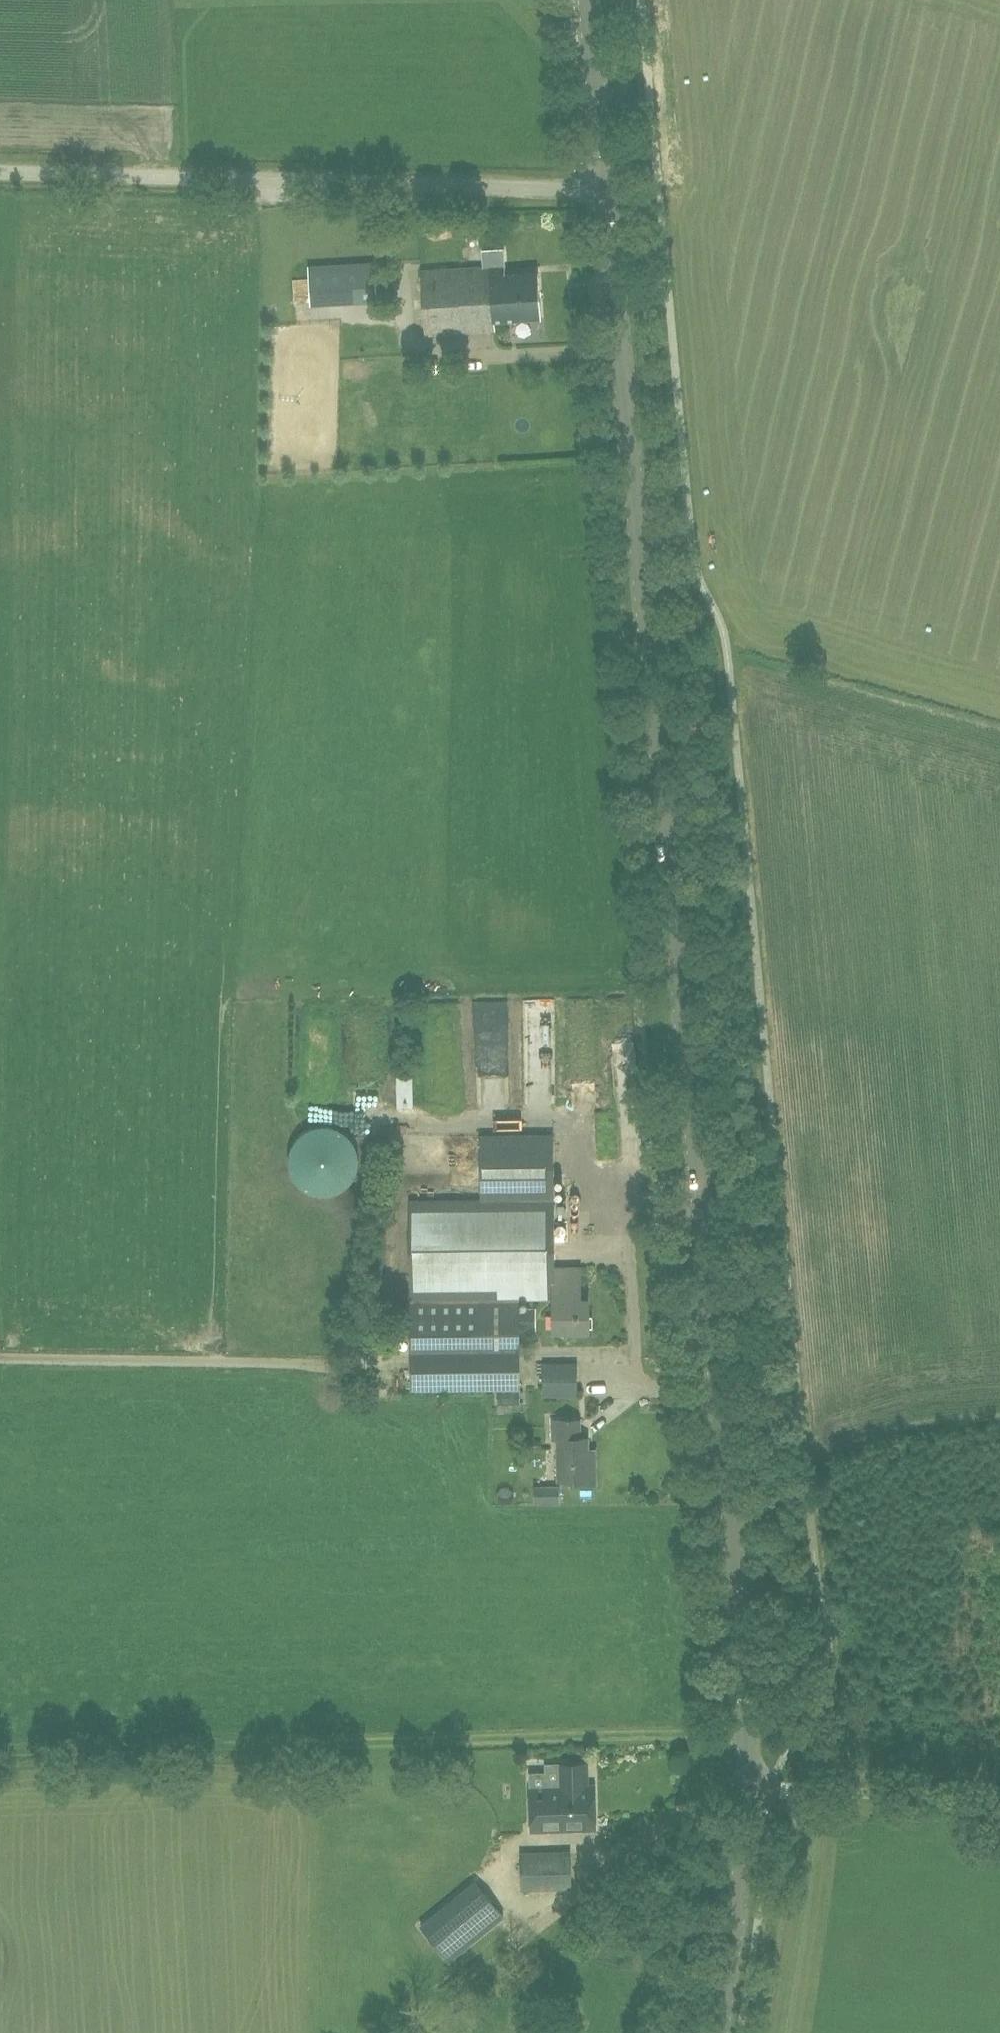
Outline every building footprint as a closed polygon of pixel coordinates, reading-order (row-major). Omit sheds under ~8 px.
[(495,330),(494,321),(541,318),(538,271),(495,274),(494,265),(504,265),(503,249),(482,250),(483,266),(420,270),(425,335),(495,330)] [(309,267),(311,303),(377,299),(375,263),(309,267)] [(484,1001),(485,1017),(511,1016),(510,1000),(484,1001)] [(561,1029),(532,1029),(533,1038),(561,1038),(561,1029)] [(402,1113),(418,1113),(420,1074),(403,1073),(402,1113)] [(290,1151),(288,1161),(290,1171),(294,1180),(301,1187),(309,1193),(319,1196),(329,1196),(338,1193),(347,1187),(353,1180),(357,1171),(359,1161),(357,1151),(353,1142),(347,1134),(338,1129),(329,1126),(319,1126),(309,1129),(301,1134),(294,1142),(290,1151)] [(553,1134),(480,1135),(481,1199),(409,1199),(411,1388),(520,1386),(519,1298),(553,1298),(554,1330),(589,1330),(589,1299),(578,1299),(578,1289),(580,1288),(580,1267),(554,1267),(553,1134)] [(578,1396),(577,1362),(543,1362),(543,1396),(578,1396)] [(558,1479),(590,1479),(590,1457),(588,1457),(588,1437),(580,1437),(580,1419),(552,1419),(553,1439),(558,1438),(558,1479)] [(545,1493),(544,1508),(568,1510),(569,1495),(545,1493)] [(531,1788),(532,1830),(594,1828),(593,1786),(587,1786),(586,1768),(560,1769),(561,1787),(531,1788)] [(569,1884),(568,1852),(521,1853),(522,1885),(569,1884)] [(449,1960),(503,1916),(475,1882),(421,1926),(449,1960)]
